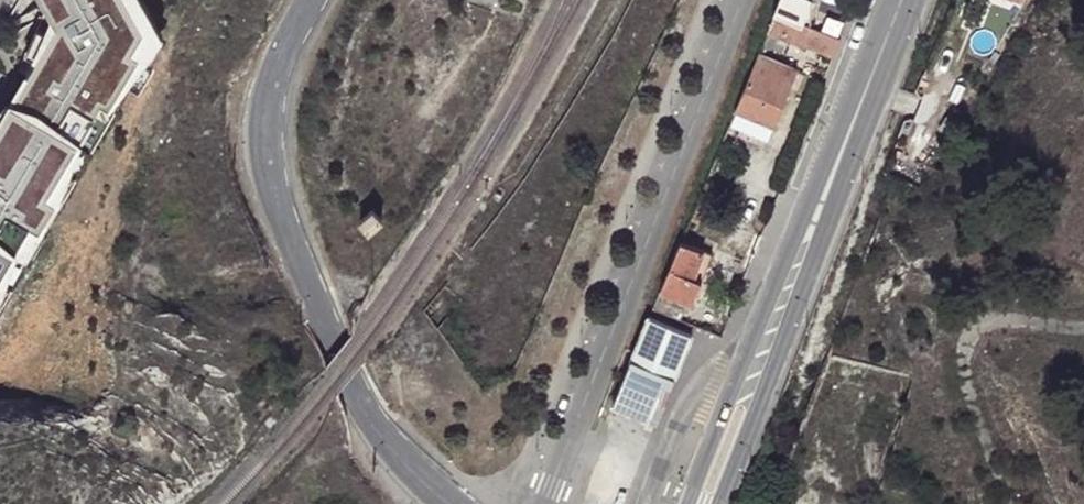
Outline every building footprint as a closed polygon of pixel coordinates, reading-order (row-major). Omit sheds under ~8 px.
[(63,20),(0,124),(0,258),(144,18),(133,0),(51,0),(63,20)] [(776,13),(807,24),(816,2),(812,0),(779,0),(774,12),(776,13)] [(770,33),(833,57),(841,37),(807,24),(776,13),(770,33)] [(761,56),(739,109),(777,124),(799,71),(761,56)] [(777,124),(739,109),(732,125),(770,141),(777,124)] [(375,207),(360,219),(370,231),(385,218),(375,207)] [(679,242),(650,312),(680,323),(688,303),(693,305),(702,282),(696,280),(699,272),(705,274),(712,255),(679,242)] [(696,280),(702,282),(705,274),(699,272),(696,280)] [(693,335),(650,317),(614,405),(648,418),(663,383),(672,386),(693,335)] [(657,422),(672,386),(663,383),(648,418),(657,422)] [(627,493),(617,489),(612,503),(623,503),(627,493)]
